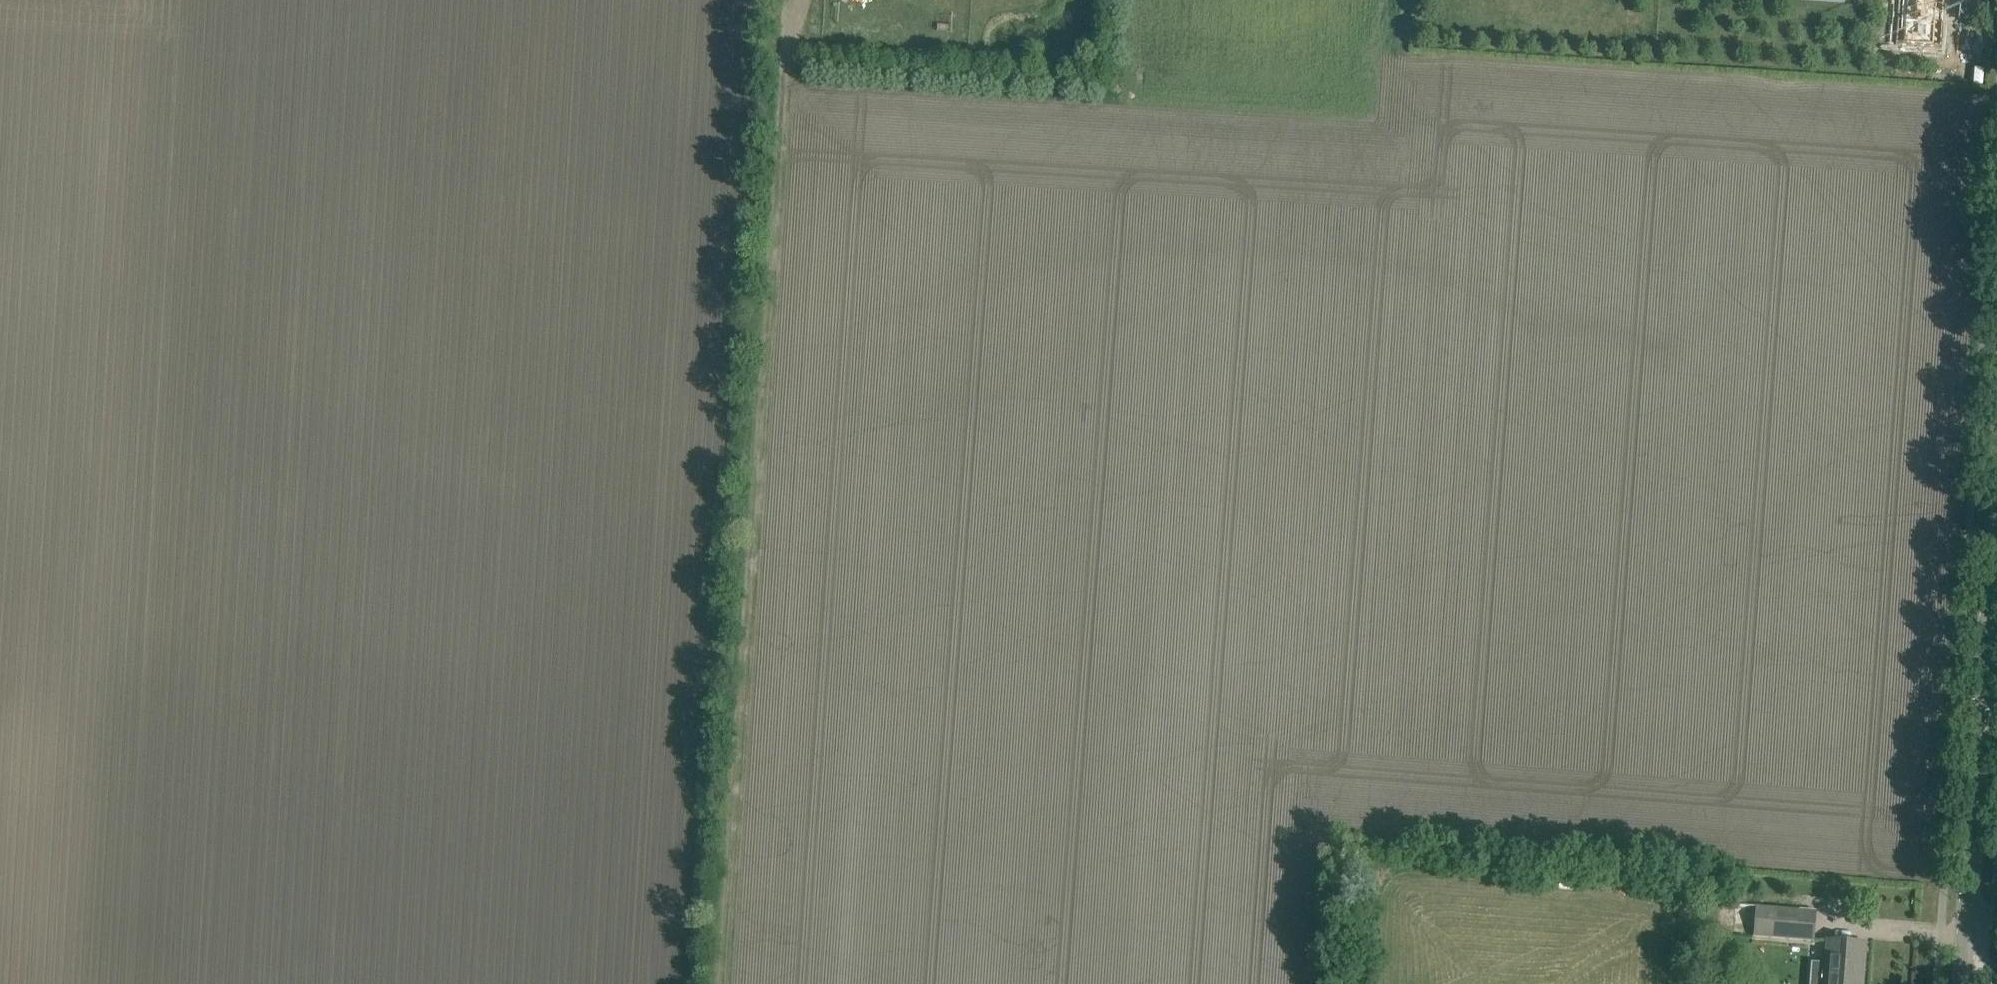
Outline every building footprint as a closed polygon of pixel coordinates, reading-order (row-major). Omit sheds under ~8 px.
[(1885,44),(1931,48),(1934,2),(1935,0),(1889,0),(1885,44)] [(1812,941),(1814,911),(1734,904),(1732,934),(1812,941)] [(1810,983),(1859,983),(1860,975),(1861,976),(1865,943),(1845,941),(1828,940),(1826,963),(1812,961),(1810,983)]
